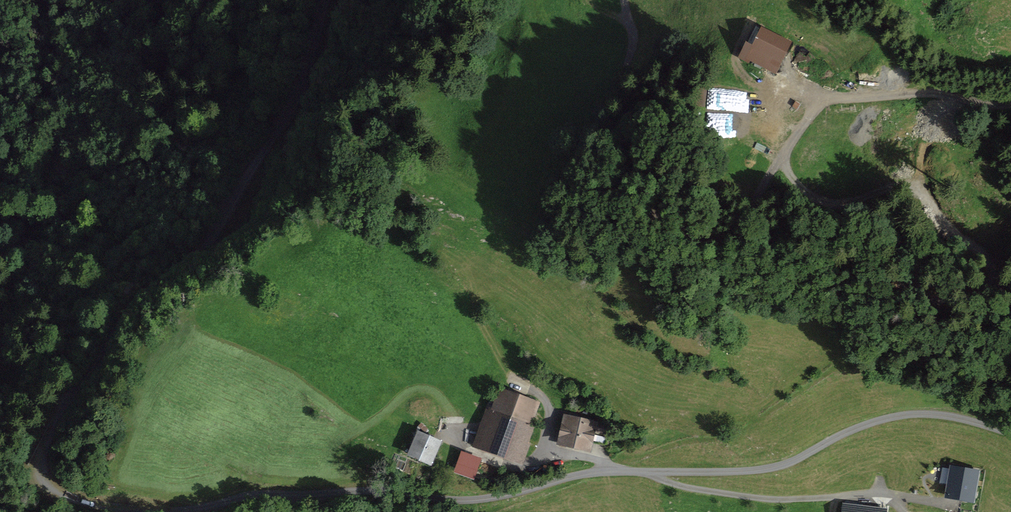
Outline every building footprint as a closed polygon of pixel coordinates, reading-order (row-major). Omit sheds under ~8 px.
[(792,47),(759,32),(745,63),(778,78),(792,47)] [(478,431),(473,445),(516,461),(537,404),(500,391),(494,408),(487,406),(483,418),(489,421),(485,434),(478,431)] [(566,419),(561,442),(588,448),(590,440),(603,443),(607,428),(566,419)] [(419,434),(410,454),(430,463),(439,443),(433,440),(434,436),(428,434),(427,437),(419,434)] [(477,459),(464,455),(461,463),(474,467),(477,459)] [(979,469),(950,465),(945,497),(975,501),(979,469)] [(843,503),(841,511),(886,511),(887,509),(843,503)]
